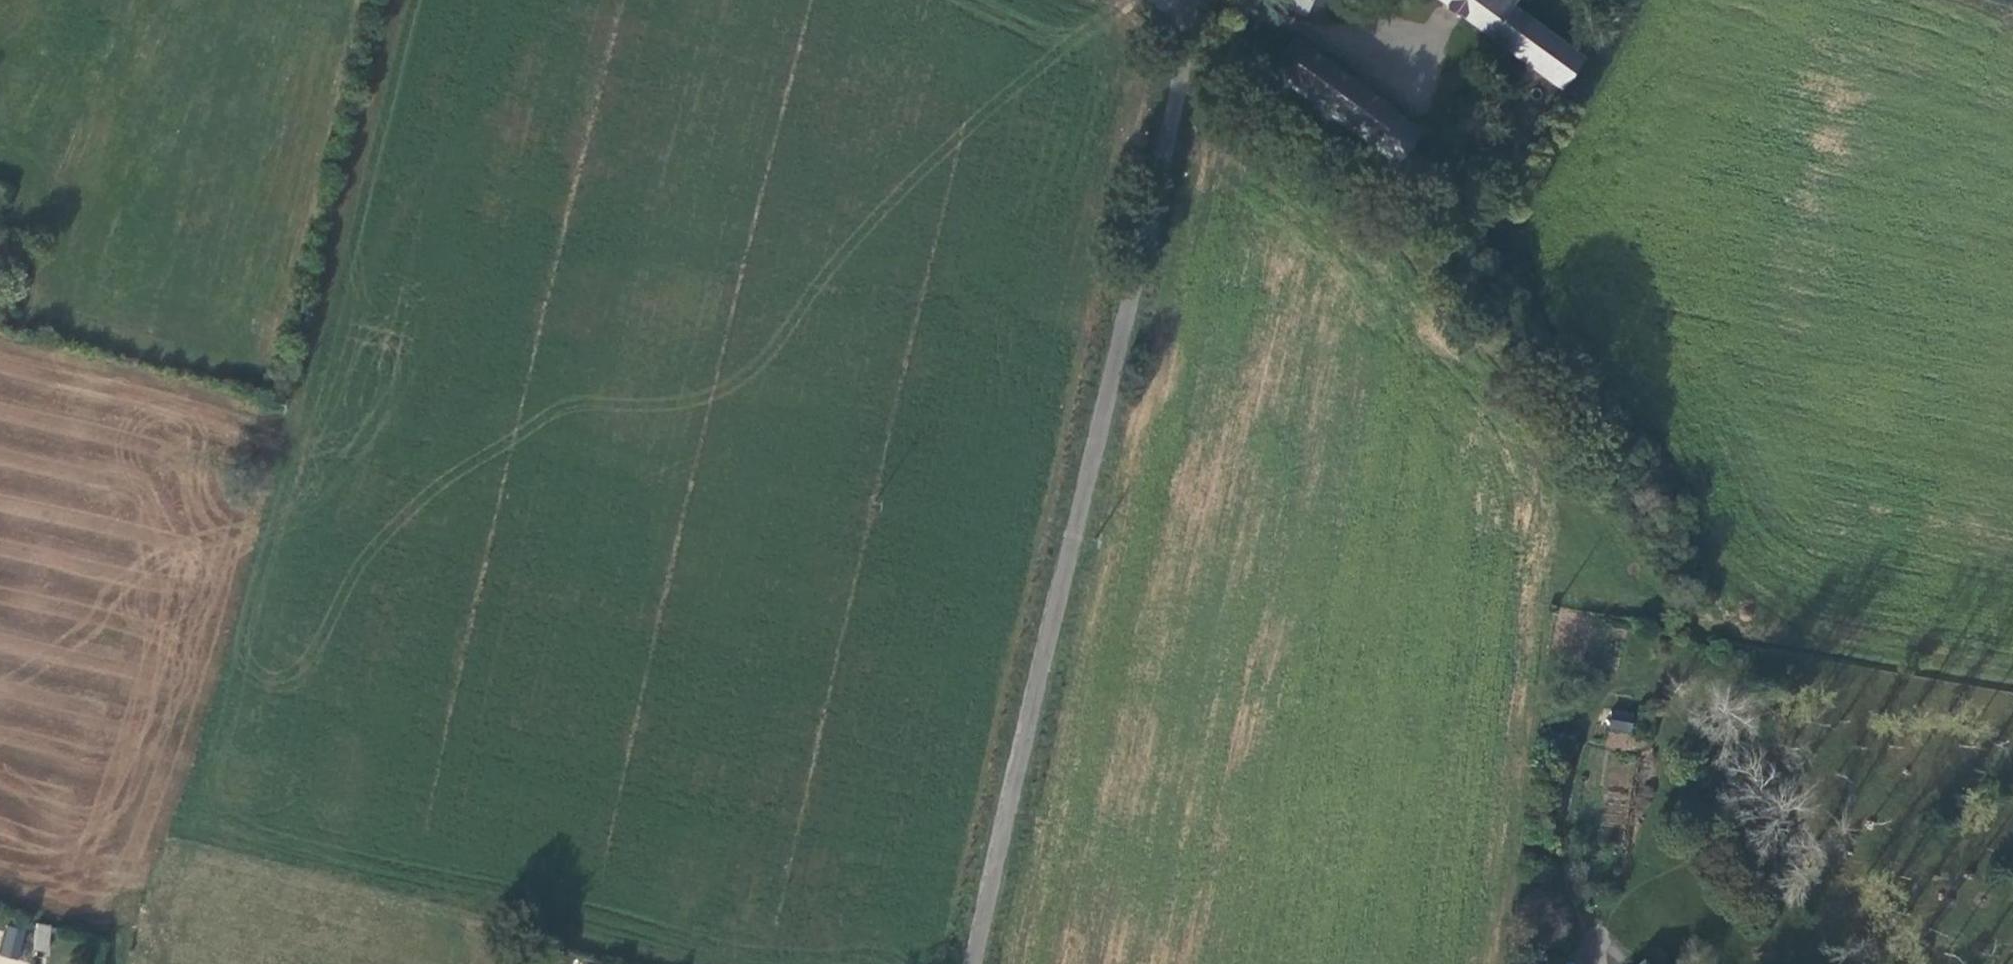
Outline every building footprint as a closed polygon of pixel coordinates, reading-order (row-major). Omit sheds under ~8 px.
[(1273,4),(1308,18),(1310,12),(1324,17),(1331,0),(1274,0),(1273,4)] [(1564,88),(1586,57),(1514,4),(1517,0),(1441,0),(1564,88)] [(1294,40),(1272,72),(1399,164),(1422,131),(1294,40)] [(0,923),(0,951),(8,952),(14,926),(0,923)] [(37,925),(34,950),(47,951),(50,926),(37,925)]
